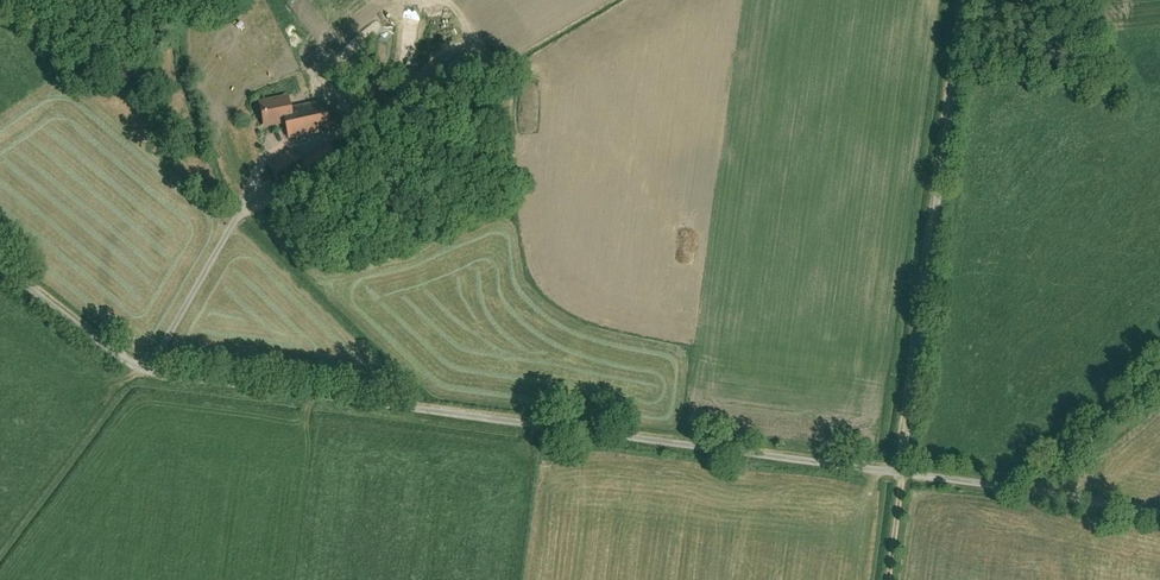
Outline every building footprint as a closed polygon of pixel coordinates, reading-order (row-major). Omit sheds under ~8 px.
[(444,78),(474,66),(469,53),(439,64),(444,78)] [(288,98),(260,105),(265,128),(285,123),(289,138),(330,129),(324,101),(291,109),(288,98)]
